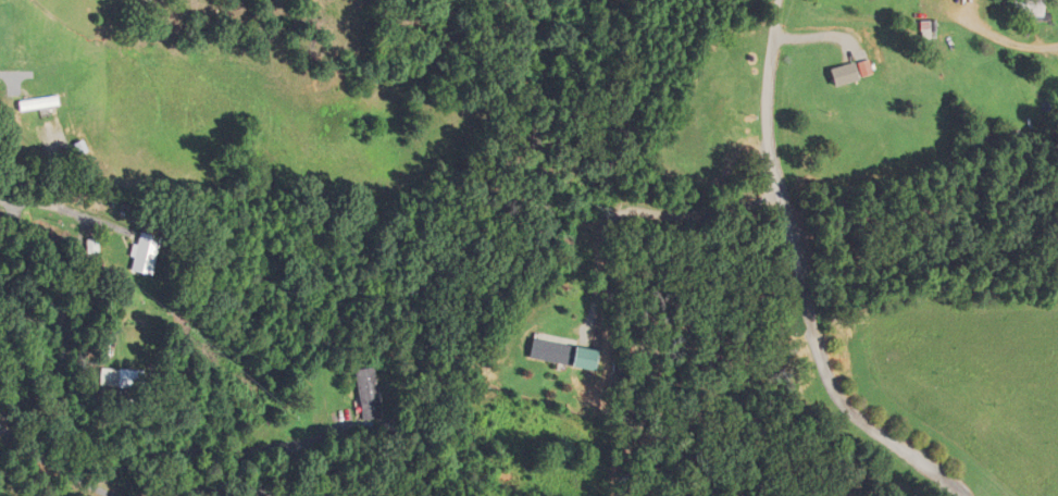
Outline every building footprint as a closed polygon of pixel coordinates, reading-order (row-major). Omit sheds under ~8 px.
[(1045,16),(1045,0),(1013,0),(1013,16),(1045,16)] [(830,67),(832,85),(858,83),(857,65),(830,67)] [(61,97),(18,100),(19,111),(62,107),(61,97)] [(134,270),(156,273),(160,236),(138,234),(134,270)] [(102,252),(101,240),(89,240),(90,253),(102,252)] [(600,371),(603,351),(534,339),(531,359),(600,371)] [(392,418),(382,366),(360,370),(370,422),(392,418)] [(110,387),(139,394),(144,374),(115,367),(110,387)]
